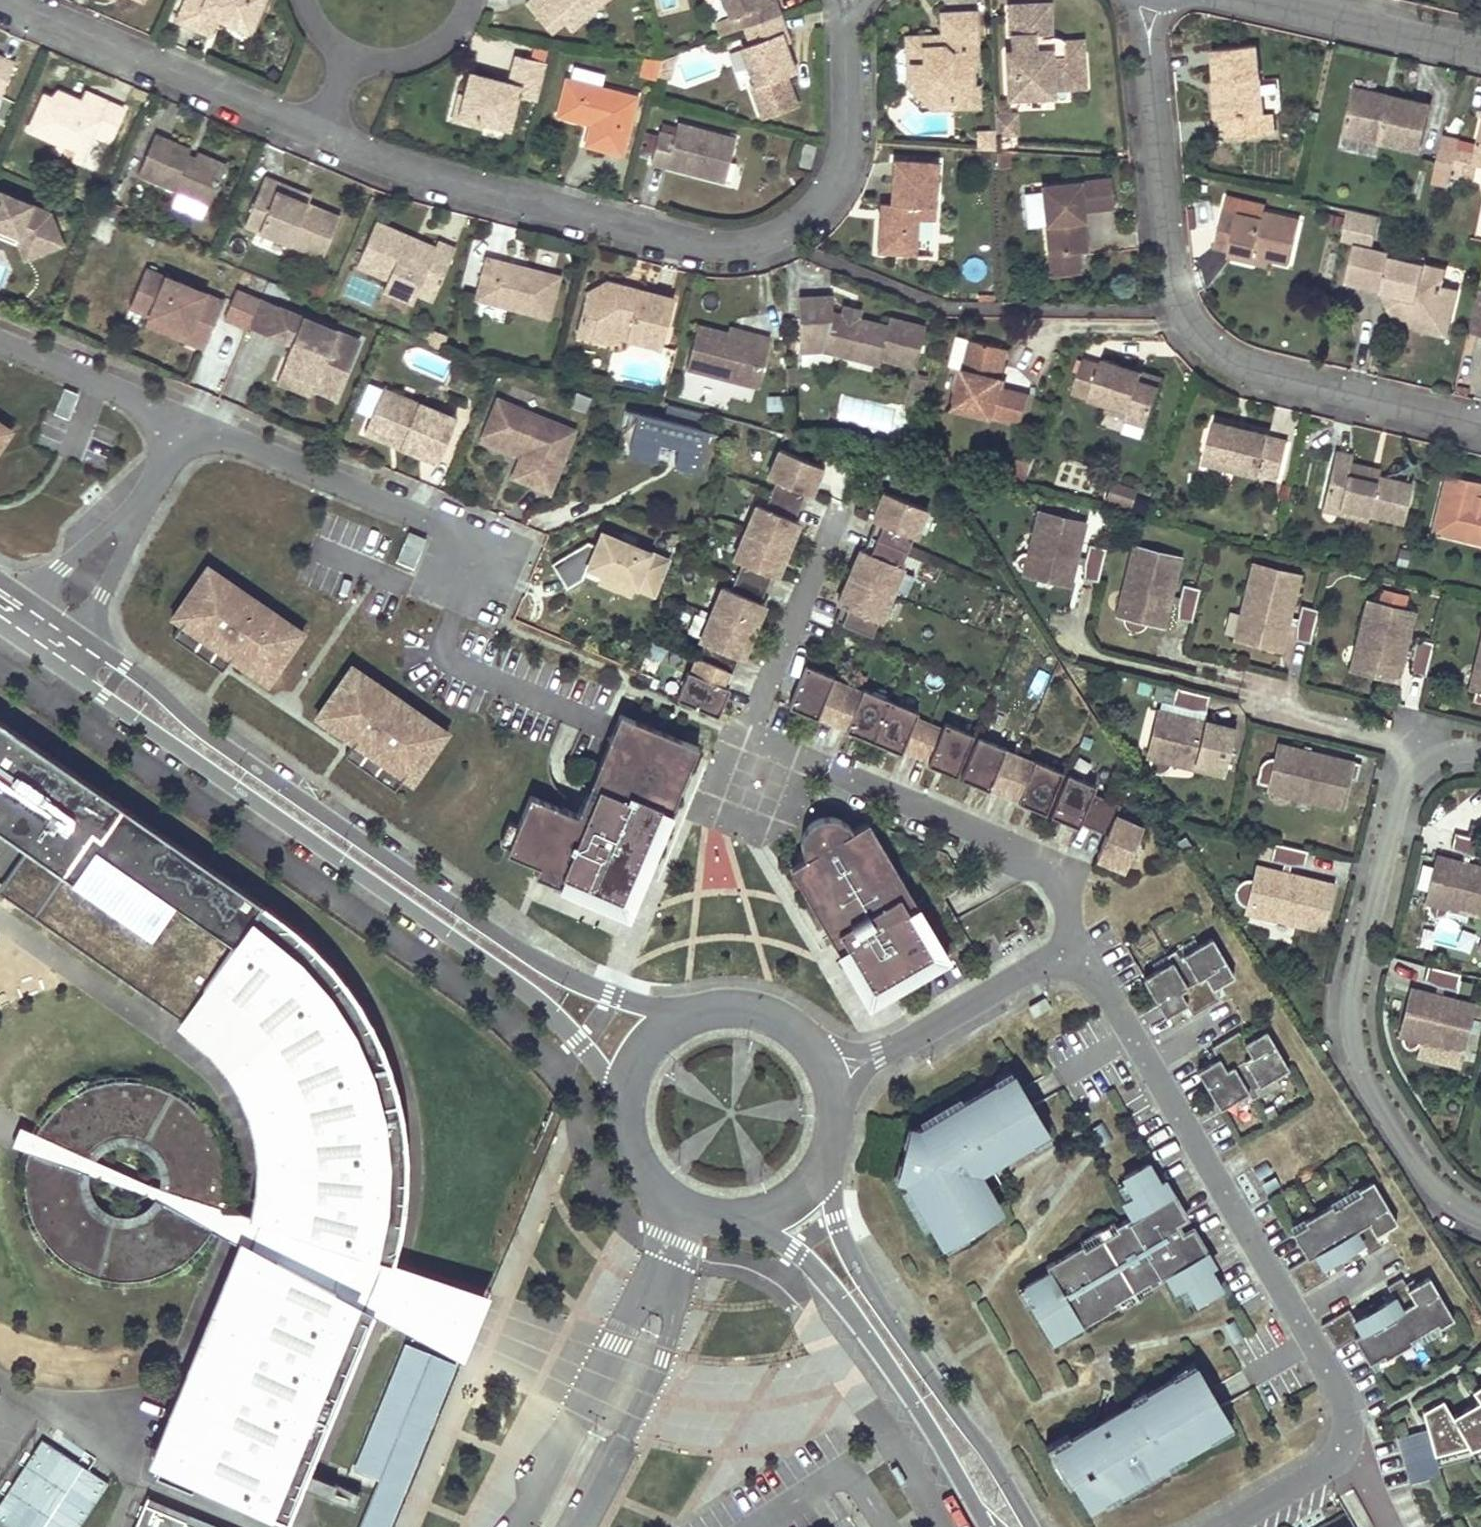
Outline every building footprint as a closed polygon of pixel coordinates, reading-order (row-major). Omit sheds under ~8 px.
[(175,17),(210,31),(215,18),(220,11),(250,23),(260,0),(182,0),(175,17)] [(538,17),(554,5),(568,22),(595,0),(524,0),(538,17)] [(740,28),(779,15),(774,0),(772,0),(768,1),(767,0),(721,0),(726,14),(734,11),(740,28)] [(1007,47),(1002,48),(1004,94),(1049,92),(1049,85),(1081,84),(1080,51),(1048,53),(1047,38),(1047,33),(1038,33),(1036,0),(1005,1),(1007,47)] [(1038,33),(1047,33),(1046,0),(1040,0),(1036,0),(1038,33)] [(973,9),(935,8),(935,32),(935,43),(917,42),(916,32),(901,32),(901,60),(901,86),(918,87),(929,96),(939,96),(939,107),(978,106),(973,9)] [(220,11),(215,18),(247,30),(250,23),(220,11)] [(787,70),(792,68),(778,28),(783,27),(779,15),(740,28),(744,41),(736,43),(751,83),(787,70)] [(935,32),(916,32),(917,42),(935,43),(935,32)] [(1047,38),(1048,53),(1080,51),(1079,37),(1047,38)] [(1260,112),(1253,45),(1206,50),(1209,77),(1216,76),(1221,116),(1223,135),(1252,133),(1250,113),(1260,112)] [(507,95),(528,100),(538,59),(503,50),(494,82),(461,73),(451,113),(500,126),(507,95)] [(0,55),(0,84),(11,60),(0,55)] [(650,78),(656,57),(641,55),(636,74),(650,78)] [(572,63),(569,73),(601,81),(603,72),(572,63)] [(787,70),(751,83),(763,118),(799,105),(787,70)] [(1208,117),(1221,116),(1216,76),(1209,77),(1203,78),(1208,117)] [(630,95),(560,77),(550,115),(582,123),(576,143),(613,153),(630,95)] [(1383,100),(1385,93),(1350,84),(1349,92),(1383,100)] [(917,107),(922,107),(939,107),(939,96),(929,96),(918,87),(901,86),(917,107)] [(124,108),(107,100),(103,110),(78,99),(58,89),(54,99),(43,93),(28,126),(55,138),(51,146),(80,159),(91,135),(109,142),(124,108)] [(107,100),(83,89),(78,99),(103,110),(107,100)] [(1427,102),(1385,93),(1383,100),(1349,92),(1339,134),(1415,152),(1427,102)] [(1018,114),(998,115),(999,135),(1018,135),(1018,114)] [(717,180),(728,135),(670,121),(668,134),(652,131),(644,161),(717,180)] [(187,145),(153,129),(134,172),(204,202),(220,166),(185,151),(187,145)] [(994,132),(978,132),(978,147),(993,147),(994,132)] [(1474,133),(1469,155),(1452,150),(1445,177),(1467,183),(1471,167),(1480,169),(1480,135),(1474,133)] [(809,169),(815,147),(804,144),(798,166),(809,169)] [(185,151),(220,166),(222,160),(187,145),(185,151)] [(888,203),(877,202),(876,201),(875,217),(885,218),(885,232),(874,232),(873,251),(913,253),(916,217),(930,217),(935,161),(891,159),(888,203)] [(275,177),(263,172),(253,196),(266,201),(273,185),(306,200),(310,192),(275,177)] [(1063,217),(1076,217),(1075,205),(1103,204),(1101,176),(1037,179),(1041,269),(1065,268),(1064,248),(1066,248),(1063,217)] [(306,200),(273,185),(266,201),(253,196),(240,222),(317,256),(336,212),(306,200)] [(50,215),(0,193),(0,230),(24,240),(31,260),(63,247),(50,215)] [(1351,210),(1344,240),(1366,245),(1373,215),(1351,210)] [(1262,261),(1286,267),(1296,223),(1262,216),(1260,223),(1216,213),(1207,247),(1223,251),(1262,261)] [(1380,217),(1373,215),(1366,245),(1373,246),(1380,217)] [(885,218),(875,217),(874,232),(885,232),(885,218)] [(1077,247),(1076,217),(1063,217),(1066,248),(1077,247)] [(405,234),(373,219),(354,263),(382,276),(379,285),(406,297),(409,288),(412,280),(430,287),(447,246),(433,240),(430,245),(419,240),(417,246),(402,240),(405,234)] [(0,230),(0,239),(17,246),(24,263),(31,260),(24,240),(0,230)] [(405,234),(402,240),(417,246),(419,240),(405,234)] [(1454,310),(1460,289),(1444,285),(1447,269),(1425,264),(1427,257),(1394,250),(1393,255),(1357,247),(1349,281),(1383,289),(1397,293),(1402,300),(1393,305),(1403,321),(1416,312),(1433,317),(1447,308),(1454,310)] [(1262,261),(1223,251),(1219,263),(1260,273),(1262,261)] [(555,273),(482,254),(471,295),(504,304),(506,298),(532,305),(530,311),(545,314),(555,273)] [(215,318),(221,302),(144,270),(133,296),(152,304),(147,318),(204,342),(211,326),(206,324),(209,315),(215,318)] [(619,281),(603,277),(602,286),(593,293),(582,291),(569,330),(596,338),(598,329),(608,326),(623,330),(621,337),(655,346),(669,293),(644,287),(636,293),(625,290),(619,281)] [(603,277),(582,291),(593,293),(602,286),(603,277)] [(412,280),(409,288),(427,294),(430,287),(412,280)] [(625,290),(636,293),(644,287),(619,281),(625,290)] [(1479,288),(1472,319),(1480,321),(1480,289),(1479,288)] [(1397,293),(1383,289),(1393,305),(1402,300),(1397,293)] [(822,293),(797,293),(797,350),(814,350),(875,363),(875,358),(909,366),(919,322),(886,314),(884,322),(857,316),(837,311),(823,306),(822,293)] [(147,318),(152,304),(133,296),(127,310),(147,318)] [(506,298),(504,304),(530,311),(532,305),(506,298)] [(334,400),(358,342),(259,301),(248,327),(248,328),(292,346),(286,360),(292,374),(313,383),(310,390),(334,400)] [(859,306),(838,301),(837,311),(857,316),(859,306)] [(1442,330),(1444,319),(1454,310),(1447,308),(1433,317),(1416,312),(1403,321),(1442,330)] [(199,356),(204,342),(147,318),(143,326),(182,343),(180,348),(199,356)] [(1472,319),(1469,332),(1480,334),(1480,321),(1472,319)] [(723,328),(695,320),(684,367),(752,384),(765,333),(748,328),(748,334),(723,328)] [(748,334),(748,328),(724,321),(723,328),(748,334)] [(598,329),(596,338),(621,337),(623,330),(608,326),(598,329)] [(988,373),(994,342),(949,333),(943,364),(958,368),(951,405),(948,415),(980,422),(983,412),(1019,421),(1025,391),(998,384),(999,376),(988,373)] [(1006,345),(994,342),(988,373),(999,376),(1006,345)] [(1141,373),(1102,359),(1100,363),(1083,357),(1071,391),(1105,403),(1126,410),(1123,419),(1143,426),(1156,389),(1137,382),(1141,373)] [(292,374),(286,360),(276,384),(307,397),(310,390),(313,383),(292,374)] [(1156,389),(1160,379),(1141,373),(1137,382),(1156,389)] [(905,394),(918,396),(922,382),(909,379),(905,394)] [(392,402),(397,390),(379,383),(374,394),(392,402)] [(70,419),(80,395),(65,388),(55,413),(70,419)] [(434,457),(452,413),(397,390),(392,402),(374,394),(360,427),(380,435),(390,431),(398,435),(396,441),(434,457)] [(902,406),(915,409),(918,396),(905,394),(902,406)] [(540,492),(566,430),(489,398),(472,439),(507,453),(509,448),(514,450),(512,456),(504,476),(540,492)] [(1105,403),(1102,411),(1123,419),(1126,410),(1105,403)] [(692,429),(695,417),(657,408),(653,419),(692,429)] [(689,468),(699,431),(692,429),(653,419),(631,414),(622,451),(647,457),(651,440),(670,446),(666,462),(689,468)] [(1283,441),(1209,422),(1198,464),(1272,483),(1283,441)] [(9,430),(0,425),(0,443),(9,430)] [(396,441),(398,435),(390,431),(380,435),(396,441)] [(1004,467),(1022,472),(1031,448),(1013,443),(1004,467)] [(807,495),(819,466),(778,449),(766,478),(774,481),(768,494),(798,507),(803,493),(807,495)] [(1345,463),(1347,455),(1330,451),(1320,500),(1335,504),(1334,509),(1363,516),(1396,524),(1405,483),(1372,477),(1372,481),(1343,473),(1345,463)] [(1372,481),(1372,477),(1374,470),(1345,463),(1343,473),(1372,481)] [(1442,471),(1426,530),(1448,534),(1455,525),(1480,531),(1480,496),(1477,495),(1479,479),(1442,471)] [(1110,479),(1103,496),(1130,507),(1137,490),(1110,479)] [(916,537),(928,509),(886,492),(876,516),(875,520),(878,522),(872,536),(909,551),(915,536),(916,537)] [(785,549),(796,522),(792,520),(798,507),(768,494),(763,508),(755,505),(743,532),(785,549)] [(1332,516),(1362,522),(1363,516),(1334,509),(1335,504),(1320,500),(1317,512),(1332,516)] [(1037,512),(1028,552),(1027,552),(1026,552),(1025,552),(1024,552),(1023,552),(1022,553),(1021,553),(1020,553),(1019,554),(1018,555),(1017,555),(1017,556),(1016,557),(1015,558),(1015,559),(1014,560),(1014,561),(1014,562),(1014,563),(1014,564),(1014,565),(1014,566),(1014,567),(1015,568),(1015,569),(1016,569),(1016,570),(1017,571),(1018,572),(1019,573),(1020,573),(1021,574),(1022,574),(1071,586),(1086,524),(1037,512)] [(1448,534),(1480,542),(1480,531),(1455,525),(1448,534)] [(408,531),(396,562),(413,569),(426,539),(408,531)] [(773,577),(785,549),(743,532),(732,560),(740,563),(734,576),(764,589),(769,575),(773,577)] [(545,562),(560,586),(577,576),(582,565),(586,554),(600,560),(596,571),(629,585),(645,591),(658,559),(595,533),(590,545),(580,541),(545,562)] [(905,566),(903,566),(909,551),(872,536),(866,551),(863,549),(852,577),(893,594),(905,566)] [(1097,582),(1105,548),(1089,544),(1084,565),(1083,578),(1097,582)] [(1116,615),(1123,617),(1123,618),(1123,619),(1123,620),(1123,621),(1123,622),(1123,623),(1123,624),(1123,625),(1124,625),(1124,626),(1124,627),(1125,628),(1126,629),(1126,630),(1127,630),(1127,631),(1128,631),(1128,632),(1129,632),(1130,633),(1131,633),(1132,634),(1133,634),(1134,634),(1135,635),(1136,635),(1137,635),(1138,635),(1139,635),(1140,635),(1141,634),(1142,634),(1143,634),(1144,633),(1145,633),(1145,632),(1146,632),(1146,631),(1147,631),(1148,630),(1149,629),(1149,628),(1150,627),(1150,626),(1151,625),(1151,624),(1164,627),(1180,560),(1132,549),(1116,615)] [(586,554),(582,565),(596,571),(600,560),(586,554)] [(1283,652),(1300,577),(1252,566),(1235,640),(1283,652)] [(181,625),(216,575),(207,569),(172,619),(181,625)] [(596,571),(591,583),(624,596),(629,585),(596,571)] [(293,628),(216,575),(173,639),(222,672),(233,655),(236,658),(239,659),(236,664),(267,685),(280,666),(271,660),(293,628)] [(751,632),(762,604),(758,602),(764,589),(734,576),(729,590),(721,587),(709,614),(751,632)] [(893,595),(893,594),(852,577),(841,605),(844,607),(838,621),(875,636),(881,621),(883,622),(893,595)] [(1192,621),(1199,588),(1183,584),(1178,605),(1177,618),(1192,621)] [(1381,601),(1405,601),(1404,588),(1381,589),(1381,601)] [(1414,615),(1365,604),(1351,671),(1399,682),(1414,615)] [(1311,643),(1319,609),(1302,606),(1297,627),(1297,640),(1311,643)] [(740,659),(751,632),(709,614),(698,642),(701,644),(696,658),(730,672),(736,658),(740,659)] [(280,666),(302,635),(293,628),(271,660),(280,666)] [(1426,677),(1433,643),(1417,639),(1412,661),(1411,674),(1426,677)] [(649,653),(674,664),(679,653),(655,641),(649,653)] [(1480,703),(1480,643),(1470,690),(1477,692),(1475,702),(1480,703)] [(716,716),(727,688),(724,687),(730,672),(696,658),(689,673),(686,671),(675,699),(716,716)] [(362,674),(351,665),(326,700),(340,706),(362,674)] [(831,721),(846,686),(831,680),(833,677),(805,665),(787,707),(816,718),(817,716),(831,721)] [(403,778),(439,727),(362,674),(340,706),(326,700),(315,717),(349,740),(352,735),(354,737),(358,740),(346,756),(395,790),(403,778)] [(872,742),(889,700),(862,689),(860,692),(846,686),(831,721),(846,727),(845,731),(872,742)] [(1215,695),(1181,687),(1177,704),(1199,709),(1212,709),(1215,695)] [(915,755),(927,725),(917,721),(914,720),(917,712),(889,700),(872,742),(900,754),(901,749),(915,755)] [(1165,709),(1154,758),(1154,759),(1154,760),(1154,761),(1154,762),(1154,763),(1154,764),(1155,765),(1155,766),(1156,767),(1156,768),(1157,768),(1158,769),(1159,770),(1160,770),(1161,770),(1161,771),(1162,771),(1163,771),(1164,771),(1165,771),(1166,771),(1167,771),(1168,771),(1169,770),(1170,770),(1171,770),(1171,769),(1172,769),(1172,768),(1173,768),(1173,767),(1174,767),(1174,766),(1175,766),(1175,765),(1175,764),(1175,763),(1176,763),(1227,775),(1238,726),(1165,709)] [(638,866),(680,764),(690,768),(698,748),(621,716),(610,742),(620,745),(588,821),(579,817),(569,813),(567,820),(556,816),(559,809),(532,797),(508,855),(539,868),(535,878),(628,916),(647,870),(638,866)] [(0,721),(0,730),(286,927),(315,952),(333,971),(349,992),(368,1022),(376,1039),(389,1073),(397,1106),(401,1136),(401,1158),(400,1187),(395,1217),(387,1245),(383,1257),(390,1259),(402,1218),(407,1188),(408,1135),(404,1105),(396,1070),(383,1036),(355,988),(338,966),(320,947),(290,921),(0,721)] [(955,776),(972,734),(944,723),(941,731),(927,725),(915,755),(928,760),(927,765),(955,776)] [(448,733),(439,727),(403,778),(413,784),(448,733)] [(219,1205),(164,1189),(162,1193),(160,1198),(210,1225),(246,1244),(161,1459),(156,1472),(193,1486),(194,1482),(198,1473),(248,1493),(244,1502),(281,1516),(364,1306),(373,1284),(383,1257),(387,1245),(395,1217),(400,1187),(401,1158),(401,1136),(397,1106),(389,1073),(376,1039),(368,1022),(349,992),(333,971),(315,952),(286,927),(0,730),(0,832),(24,848),(0,883),(0,892),(179,1016),(191,1023),(206,1033),(218,1043),(231,1055),(241,1069),(249,1082),(257,1097),(262,1111),(266,1125),(268,1143),(269,1164),(265,1188),(261,1205),(257,1217),(246,1213),(219,1205)] [(1006,793),(1021,756),(1006,750),(1007,748),(979,737),(961,778),(989,790),(991,787),(1006,793)] [(1288,741),(1285,750),(1284,750),(1283,750),(1282,750),(1281,750),(1280,750),(1279,750),(1278,751),(1277,751),(1276,752),(1275,753),(1274,753),(1274,754),(1273,754),(1273,755),(1272,756),(1272,757),(1271,758),(1271,759),(1266,780),(1278,783),(1276,789),(1347,806),(1354,776),(1363,778),(1366,763),(1357,761),(1358,758),(1288,741)] [(588,821),(620,745),(610,742),(591,789),(582,809),(579,817),(588,821)] [(1046,814),(1064,772),(1035,760),(1035,762),(1021,756),(1006,793),(1020,799),(1018,802),(1046,814)] [(652,859),(690,768),(680,764),(638,866),(647,870),(652,859)] [(1094,829),(1107,799),(1094,794),(1097,786),(1069,774),(1051,815),(1079,827),(1081,823),(1094,829)] [(1126,870),(1143,828),(1116,817),(1121,805),(1107,799),(1094,829),(1108,834),(1098,858),(1126,870)] [(567,820),(569,813),(559,809),(556,816),(567,820)] [(832,944),(868,1004),(946,957),(969,944),(957,920),(945,897),(964,886),(946,855),(880,827),(872,831),(866,822),(851,831),(848,826),(844,823),(839,820),(834,818),(829,818),(824,818),(817,819),(811,823),(806,827),(804,831),(801,836),(800,842),(800,846),(801,851),(783,861),(777,866),(826,948),(832,944)] [(3,879),(24,848),(0,832),(0,877),(3,879)] [(1454,832),(1451,846),(1462,851),(1480,856),(1480,838),(1454,832)] [(1309,852),(1275,845),(1271,861),(1293,866),(1306,866),(1309,852)] [(1426,902),(1426,903),(1426,904),(1426,905),(1426,906),(1426,907),(1426,908),(1426,909),(1427,909),(1427,910),(1427,911),(1428,911),(1428,912),(1429,912),(1429,913),(1430,913),(1430,914),(1431,914),(1432,915),(1433,915),(1434,915),(1434,916),(1435,916),(1436,916),(1437,916),(1438,916),(1439,916),(1440,916),(1440,915),(1441,915),(1442,915),(1443,914),(1444,914),(1444,913),(1445,913),(1445,912),(1446,912),(1446,911),(1447,911),(1447,910),(1447,909),(1448,909),(1448,908),(1448,907),(1480,915),(1480,864),(1438,853),(1426,902)] [(726,859),(706,859),(707,880),(727,879),(726,859)] [(1258,866),(1255,880),(1254,880),(1253,879),(1252,879),(1251,879),(1250,879),(1250,880),(1249,880),(1248,880),(1247,880),(1246,880),(1246,881),(1245,881),(1244,881),(1244,882),(1243,882),(1243,883),(1242,883),(1242,884),(1241,884),(1241,885),(1240,885),(1240,886),(1239,887),(1239,888),(1238,889),(1238,890),(1238,891),(1237,892),(1237,893),(1237,894),(1237,895),(1237,896),(1238,897),(1238,898),(1238,899),(1239,899),(1239,900),(1239,901),(1240,901),(1240,902),(1240,903),(1241,903),(1241,904),(1242,904),(1242,905),(1243,905),(1243,906),(1244,906),(1245,906),(1245,907),(1246,907),(1247,908),(1248,908),(1249,908),(1247,915),(1323,932),(1334,884),(1258,866)] [(1215,991),(1235,979),(1213,941),(1180,960),(1177,954),(1172,956),(1169,958),(1173,965),(1145,982),(1147,986),(1153,995),(1167,1019),(1188,1007),(1194,1019),(1221,1003),(1215,991)] [(1461,972),(1427,964),(1424,979),(1435,984),(1457,989),(1461,972)] [(1411,986),(1400,1035),(1399,1035),(1399,1036),(1399,1037),(1399,1038),(1399,1039),(1400,1040),(1400,1041),(1400,1042),(1401,1043),(1401,1044),(1402,1044),(1403,1045),(1403,1046),(1404,1046),(1405,1047),(1406,1047),(1406,1048),(1407,1048),(1408,1048),(1409,1048),(1410,1048),(1411,1048),(1412,1048),(1413,1048),(1414,1048),(1414,1047),(1415,1047),(1416,1047),(1417,1046),(1418,1045),(1419,1044),(1419,1043),(1420,1043),(1420,1042),(1420,1041),(1421,1041),(1421,1040),(1462,1049),(1473,1001),(1411,986)] [(257,1097),(249,1082),(241,1069),(231,1055),(218,1043),(206,1033),(191,1023),(179,1016),(173,1026),(199,1042),(222,1063),(239,1087),(246,1102),(254,1127),(257,1163),(254,1186),(246,1213),(257,1217),(261,1205),(265,1188),(269,1164),(268,1143),(266,1125),(262,1111),(257,1097)] [(1253,1085),(1286,1066),(1264,1028),(1243,1041),(1236,1030),(1209,1045),(1219,1061),(1198,1073),(1209,1092),(1215,1103),(1217,1106),(1246,1090),(1249,1097),(1253,1094),(1257,1092),(1253,1085)] [(996,1085),(999,1090),(1016,1080),(1012,1073),(995,1083),(996,1085)] [(94,1147),(107,1139),(118,1136),(134,1138),(144,1142),(152,1148),(159,1157),(163,1167),(165,1177),(164,1189),(219,1205),(221,1192),(221,1167),(219,1155),(210,1132),(207,1126),(197,1132),(183,1115),(191,1107),(176,1095),(154,1084),(149,1083),(146,1094),(124,1091),(124,1079),(104,1081),(80,1088),(69,1094),(50,1110),(35,1130),(34,1132),(27,1129),(21,1143),(28,1146),(27,1148),(22,1178),(26,1206),(37,1203),(59,1241),(51,1249),(68,1263),(79,1269),(103,1277),(119,1278),(119,1267),(162,1257),(167,1268),(185,1256),(194,1248),(210,1225),(160,1198),(151,1211),(137,1219),(121,1222),(105,1218),(92,1209),(83,1196),(79,1180),(81,1165),(84,1161),(86,1156),(94,1147)] [(1021,1088),(1016,1080),(999,1090),(996,1085),(962,1105),(960,1102),(924,1124),(926,1127),(918,1131),(917,1131),(913,1149),(908,1148),(907,1148),(903,1163),(908,1165),(904,1183),(908,1184),(911,1190),(908,1191),(929,1227),(931,1225),(943,1244),(965,1231),(967,1234),(1002,1214),(977,1170),(987,1164),(991,1170),(993,1169),(1032,1145),(1030,1141),(1046,1132),(1021,1088)] [(21,1143),(27,1129),(34,1132),(35,1130),(21,1124),(13,1142),(27,1148),(28,1146),(21,1143)] [(913,1149),(917,1131),(904,1127),(899,1146),(907,1148),(908,1148),(913,1149)] [(1034,1148),(1050,1139),(1046,1132),(1030,1141),(1032,1145),(1034,1148)] [(164,1189),(86,1156),(84,1161),(81,1165),(160,1198),(162,1193),(164,1189)] [(1263,1194),(1280,1184),(1265,1160),(1248,1170),(1263,1194)] [(904,1183),(908,1165),(903,1163),(895,1161),(895,1162),(891,1179),(904,1183)] [(1213,1269),(1198,1243),(1187,1250),(1181,1239),(1175,1228),(1169,1218),(1179,1211),(1164,1186),(1159,1188),(1147,1168),(1123,1182),(1134,1201),(1123,1207),(1131,1221),(1115,1230),(1117,1234),(1083,1254),(1081,1250),(1045,1271),(1048,1277),(1024,1291),(1034,1307),(1030,1309),(1038,1323),(1041,1321),(1055,1344),(1080,1329),(1081,1330),(1116,1309),(1114,1306),(1147,1286),(1150,1290),(1166,1281),(1174,1295),(1185,1288),(1196,1307),(1220,1293),(1208,1272),(1213,1269)] [(1361,1195),(1347,1203),(1334,1210),(1332,1206),(1320,1213),(1305,1222),(1308,1226),(1293,1235),(1306,1257),(1288,1268),(1302,1291),(1328,1276),(1322,1266),(1316,1255),(1323,1251),(1336,1244),(1348,1237),(1358,1231),(1362,1238),(1370,1251),(1381,1244),(1376,1235),(1384,1231),(1397,1223),(1373,1182),(1358,1191),(1361,1195)] [(1347,1203),(1361,1195),(1358,1191),(1356,1188),(1343,1196),(1347,1203)] [(1347,1203),(1343,1196),(1330,1203),(1332,1206),(1334,1210),(1347,1203)] [(1185,1222),(1179,1211),(1169,1218),(1175,1228),(1185,1222)] [(1293,1235),(1308,1226),(1305,1222),(1303,1218),(1288,1227),(1293,1235)] [(1083,1254),(1117,1234),(1115,1230),(1112,1226),(1078,1245),(1081,1250),(1083,1254)] [(943,1244),(940,1246),(942,1249),(967,1234),(965,1231),(943,1244)] [(1362,1238),(1358,1231),(1348,1237),(1352,1244),(1362,1238)] [(1389,1240),(1384,1231),(1376,1235),(1381,1244),(1389,1240)] [(1198,1243),(1191,1233),(1181,1239),(1187,1250),(1198,1243)] [(161,1459),(246,1244),(236,1239),(150,1455),(161,1459)] [(1323,1251),(1316,1255),(1322,1266),(1329,1262),(1323,1251)] [(390,1259),(383,1257),(373,1284),(364,1306),(462,1357),(475,1326),(488,1291),(407,1265),(390,1259)] [(1335,1317),(1322,1325),(1337,1349),(1355,1339),(1370,1363),(1385,1354),(1387,1358),(1399,1350),(1413,1342),(1411,1339),(1424,1331),(1438,1323),(1440,1326),(1453,1318),(1429,1277),(1415,1285),(1409,1289),(1406,1284),(1402,1278),(1387,1286),(1391,1293),(1394,1298),(1387,1302),(1375,1309),(1362,1317),(1356,1321),(1350,1311),(1349,1309),(1335,1317)] [(1415,1285),(1412,1280),(1406,1284),(1409,1289),(1415,1285)] [(1119,1314),(1152,1294),(1150,1290),(1147,1286),(1114,1306),(1116,1309),(1119,1314)] [(1394,1298),(1391,1293),(1384,1297),(1387,1302),(1394,1298)] [(307,1470),(371,1309),(364,1306),(281,1516),(288,1519),(301,1486),(307,1470)] [(1362,1317),(1357,1307),(1350,1311),(1356,1321),(1362,1317)] [(1438,1323),(1424,1331),(1428,1338),(1442,1330),(1440,1326),(1438,1323)] [(1424,1331),(1411,1339),(1413,1342),(1415,1345),(1428,1338),(1424,1331)] [(405,1344),(354,1468),(376,1479),(358,1526),(393,1526),(459,1367),(429,1354),(405,1344)] [(1385,1354),(1370,1363),(1374,1370),(1389,1361),(1387,1358),(1385,1354)] [(1177,1387),(1200,1374),(1195,1366),(1172,1380),(1174,1383),(1177,1387)] [(1183,1458),(1209,1442),(1207,1438),(1229,1425),(1219,1408),(1214,1397),(1209,1389),(1200,1374),(1177,1387),(1174,1383),(1148,1399),(1150,1402),(1135,1411),(1133,1407),(1103,1425),(1072,1443),(1074,1447),(1058,1456),(1091,1512),(1092,1512),(1105,1504),(1103,1501),(1118,1492),(1121,1496),(1168,1468),(1165,1464),(1181,1455),(1183,1458)] [(1472,1392),(1479,1402),(1480,1404),(1480,1386),(1472,1392)] [(1150,1402),(1148,1399),(1145,1394),(1130,1403),(1133,1407),(1135,1411),(1150,1402)] [(1432,1446),(1434,1455),(1468,1446),(1452,1418),(1442,1400),(1423,1411),(1428,1430),(1432,1446)] [(1452,1418),(1468,1446),(1471,1451),(1480,1448),(1480,1404),(1479,1402),(1452,1418)] [(1428,1430),(1397,1438),(1401,1454),(1432,1446),(1428,1430)] [(1074,1447),(1072,1443),(1070,1439),(1053,1449),(1058,1456),(1074,1447)] [(108,1484),(40,1440),(0,1502),(0,1521),(10,1526),(80,1526),(108,1484)] [(1432,1446),(1401,1454),(1405,1470),(1436,1461),(1434,1455),(1432,1446)] [(1436,1461),(1405,1470),(1410,1485),(1435,1479),(1440,1477),(1436,1461)] [(906,1481),(897,1465),(890,1469),(900,1485),(906,1481)] [(360,1490),(307,1470),(301,1486),(354,1507),(360,1490)] [(248,1493),(198,1473),(194,1482),(244,1502),(248,1493)] [(142,1502),(132,1526),(203,1526),(142,1502)]
